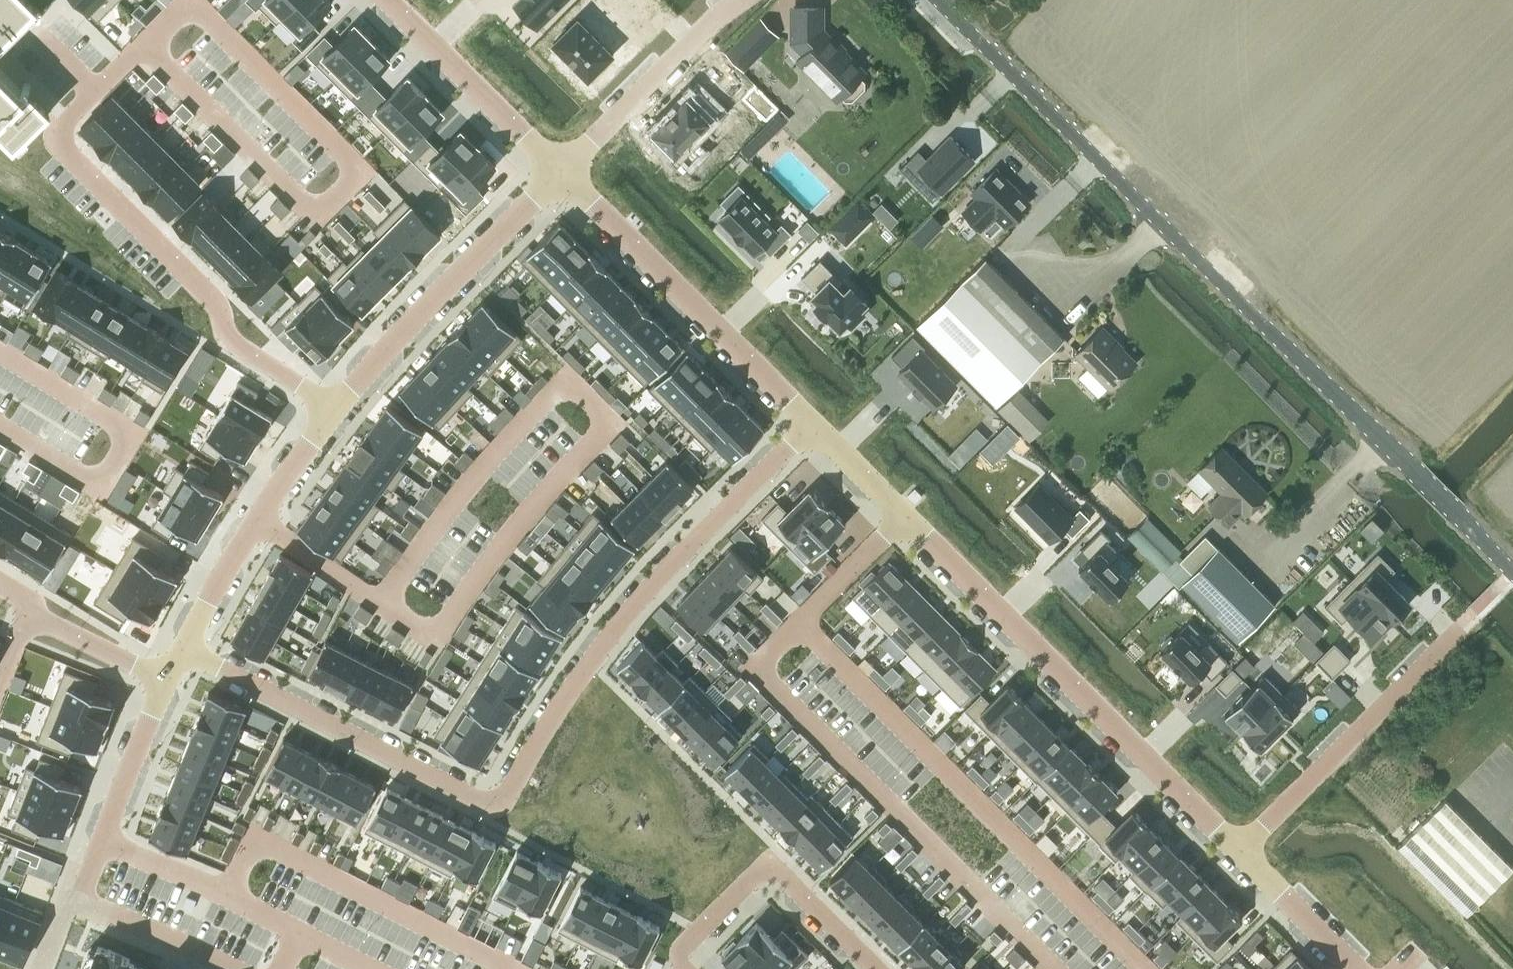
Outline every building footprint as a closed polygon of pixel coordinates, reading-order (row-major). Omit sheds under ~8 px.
[(36,6),(30,0),(0,0),(0,42),(36,6)] [(97,20),(117,0),(77,0),(97,20)] [(256,9),(259,5),(276,22),(277,22),(280,19),(279,18),(298,0),(247,0),(256,9)] [(279,18),(280,19),(296,35),(293,38),(303,49),(321,31),(312,22),(333,1),(332,0),(298,0),(279,18)] [(515,3),(538,26),(564,0),(518,0),(515,3)] [(821,6),(794,6),(794,40),(805,52),(799,58),(839,98),(841,95),(845,99),(853,99),(865,87),(865,80),(861,76),(864,73),(821,30),(821,6)] [(578,17),(553,42),(588,77),(613,53),(578,17)] [(325,35),(307,53),(334,80),(372,41),(355,23),(334,44),(325,35)] [(741,37),(727,51),(746,70),(760,56),(741,37)] [(372,41),(334,80),(353,99),(360,106),(378,88),(371,81),(369,79),(390,58),(372,41)] [(154,72),(145,81),(151,86),(160,78),(154,72)] [(15,145),(45,115),(49,111),(28,89),(22,95),(0,73),(0,131),(15,145)] [(378,88),(360,106),(387,133),(426,94),(408,76),(387,97),(378,88)] [(160,78),(151,86),(157,92),(165,83),(160,78)] [(654,135),(651,138),(666,154),(669,151),(674,155),(677,152),(688,164),(698,154),(686,142),(718,111),(698,91),(689,99),(686,96),(651,132),(654,135)] [(426,94),(387,133),(413,159),(431,141),(422,132),(443,111),(426,94)] [(112,95),(81,126),(96,140),(127,109),(112,95)] [(183,101),(174,110),(180,116),(189,107),(183,101)] [(189,107),(180,116),(186,121),(194,112),(189,107)] [(96,140),(95,141),(111,157),(111,156),(143,125),(127,109),(96,140)] [(766,124),(741,149),(750,158),(775,134),(766,124)] [(143,125),(111,156),(127,172),(158,141),(143,125)] [(431,141),(413,159),(440,187),(447,180),(478,147),(461,129),(440,150),(431,141)] [(212,130),(203,139),(208,144),(217,135),(212,130)] [(217,135),(208,144),(215,150),(223,141),(217,135)] [(918,150),(900,168),(910,178),(919,169),(942,192),(975,159),(951,135),(927,158),(918,150)] [(158,141),(127,172),(139,184),(170,153),(158,141)] [(478,147),(447,180),(456,189),(463,196),(456,202),(466,213),(484,195),(475,186),(496,165),(492,160),(496,157),(485,147),(482,150),(478,147)] [(139,184),(138,184),(154,200),(155,200),(186,169),(170,153),(139,184)] [(249,167),(240,175),(245,181),(254,172),(249,167)] [(978,197),(963,211),(981,228),(995,214),(1006,225),(1030,202),(996,168),(972,192),(978,197)] [(186,169),(155,200),(169,214),(200,183),(186,169)] [(254,172),(245,181),(251,187),(260,178),(254,172)] [(369,189),(363,194),(372,203),(378,197),(369,189)] [(204,191),(174,220),(191,237),(192,236),(220,209),(221,208),(204,191)] [(734,205),(720,218),(747,245),(754,252),(761,245),(770,254),(792,233),(782,222),(775,229),(766,220),(770,215),(760,206),(756,210),(742,196),(737,202),(735,200),(732,203),(734,205)] [(279,197),(270,206),(276,212),(285,203),(279,197)] [(378,197),(372,203),(380,211),(386,206),(378,197)] [(405,198),(389,214),(424,249),(440,234),(405,198)] [(285,203),(276,212),(282,217),(290,209),(285,203)] [(220,209),(192,236),(208,251),(235,224),(220,209)] [(374,229),(373,230),(380,237),(381,236),(409,265),(424,249),(389,214),(374,229)] [(338,219),(333,225),(341,233),(347,228),(338,219)] [(559,222),(521,260),(537,276),(575,238),(560,223),(559,222)] [(235,224),(208,251),(221,265),(248,238),(235,224)] [(311,228),(302,237),(308,243),(317,234),(311,228)] [(347,228),(341,233),(350,242),(356,236),(347,228)] [(14,238),(15,239),(15,238),(0,229),(0,261),(14,238)] [(248,238),(221,265),(236,280),(235,281),(237,283),(266,254),(272,248),(255,231),(248,238)] [(366,251),(365,251),(394,280),(409,265),(381,236),(380,237),(366,251)] [(0,261),(0,281),(8,286),(9,287),(32,249),(15,239),(14,238),(0,261)] [(575,238),(537,276),(552,292),(590,253),(575,238)] [(324,241),(318,247),(327,256),(333,250),(324,241)] [(362,248),(347,263),(379,295),(394,280),(365,251),(362,248)] [(8,286),(3,294),(24,307),(52,261),(51,260),(32,249),(9,287),(8,286)] [(590,253),(552,292),(567,307),(606,269),(607,270),(607,269),(590,252),(590,253)] [(266,254),(237,283),(252,298),(282,269),(266,254)] [(962,280),(917,325),(996,405),(1041,359),(1049,352),(1064,337),(1003,275),(985,257),(983,260),(967,275),(963,279),(962,280)] [(820,259),(801,278),(815,292),(812,295),(818,301),(815,304),(827,317),(828,316),(840,328),(848,321),(852,325),(865,313),(860,308),(867,301),(851,285),(844,292),(837,285),(842,280),(820,259)] [(343,260),(327,276),(363,311),(379,295),(347,263),(343,260)] [(57,269),(35,304),(54,315),(76,281),(57,269)] [(606,269),(567,307),(583,322),(621,284),(607,270),(606,269)] [(274,277),(266,286),(274,294),(283,286),(274,277)] [(76,281),(54,315),(56,316),(56,315),(73,325),(74,326),(94,293),(76,282),(77,281),(76,281)] [(316,283),(299,300),(337,339),(354,322),(338,305),(347,296),(332,281),(322,290),(316,283)] [(621,284),(583,322),(598,337),(636,299),(635,298),(621,284)] [(510,286),(502,294),(511,303),(516,297),(519,294),(510,286)] [(73,325),(68,333),(69,334),(87,345),(112,304),(94,293),(74,326),(73,325)] [(516,297),(511,303),(522,314),(527,308),(516,297)] [(636,299),(598,337),(613,353),(651,315),(652,315),(651,313),(636,298),(635,298),(636,299)] [(286,325),(277,333),(293,349),(302,341),(320,359),(338,340),(337,339),(299,300),(298,299),(279,318),(286,325)] [(467,319),(466,319),(505,357),(523,338),(483,301),(482,302),(467,319)] [(112,304),(87,345),(97,351),(105,356),(107,357),(111,349),(110,348),(130,315),(112,304)] [(130,315),(110,348),(111,349),(129,359),(149,327),(148,326),(132,316),(130,315)] [(651,315),(613,353),(628,368),(667,330),(652,315),(651,315)] [(466,319),(449,337),(482,368),(481,369),(488,375),(505,357),(466,319)] [(538,319),(532,325),(541,333),(547,327),(538,319)] [(149,327),(129,359),(146,370),(147,371),(167,338),(169,339),(169,337),(168,337),(150,326),(149,325),(148,326),(149,327)] [(547,327),(541,333),(549,342),(555,336),(547,327)] [(1102,327),(1075,354),(1110,388),(1137,361),(1102,327)] [(667,330),(628,368),(644,384),(683,346),(682,345),(667,330)] [(913,335),(892,356),(903,367),(899,372),(914,387),(913,389),(920,396),(922,395),(934,407),(957,384),(922,350),(925,347),(913,335)] [(449,338),(433,355),(466,385),(467,384),(481,369),(482,368),(449,337),(449,338)] [(146,370),(141,378),(162,391),(187,350),(169,339),(167,338),(147,371),(146,370)] [(30,340),(23,351),(30,355),(37,345),(30,340)] [(37,345),(30,355),(37,359),(44,349),(37,345)] [(568,349),(563,355),(571,363),(577,358),(568,349)] [(687,350),(648,388),(665,404),(703,366),(689,352),(688,351),(687,350)] [(433,355),(417,372),(456,409),(474,391),(467,384),(466,385),(433,355)] [(577,358),(571,363),(580,372),(586,366),(577,358)] [(67,363),(60,373),(67,378),(74,367),(67,363)] [(703,366),(665,404),(680,420),(718,382),(717,381),(703,366)] [(74,367),(67,378),(69,379),(74,382),(81,371),(78,370),(74,367)] [(400,390),(399,391),(439,428),(456,409),(417,372),(401,390),(400,390)] [(542,374),(534,383),(540,388),(548,379),(542,374)] [(596,377),(590,383),(600,393),(606,387),(596,377)] [(238,380),(218,414),(219,415),(219,414),(258,437),(257,438),(259,439),(272,416),(251,403),(258,392),(238,380)] [(718,382),(680,420),(695,435),(733,397),(734,398),(734,397),(717,380),(717,381),(718,382)] [(534,383),(525,392),(531,397),(540,388),(534,383)] [(104,385),(97,396),(104,400),(110,390),(104,385)] [(606,387),(600,393),(610,403),(616,397),(606,387)] [(110,390),(104,400),(111,405),(117,394),(110,390)] [(1017,390),(999,408),(1017,427),(1036,409),(1017,390)] [(733,397),(695,435),(711,451),(718,444),(717,444),(749,412),(734,398),(733,397)] [(387,404),(374,423),(410,449),(423,431),(387,404)] [(506,406),(497,414),(506,423),(514,414),(506,406)] [(140,407),(133,418),(144,425),(150,414),(140,407)] [(640,412),(634,418),(642,426),(648,421),(640,412)] [(749,412),(717,444),(718,444),(732,459),(733,460),(765,428),(764,427),(749,412)] [(219,415),(199,446),(218,458),(224,446),(245,459),(257,438),(258,437),(219,414),(219,415)] [(497,414),(489,423),(498,431),(506,423),(497,414)] [(362,439),(361,440),(397,467),(398,466),(410,449),(374,423),(362,439)] [(655,427),(649,433),(658,442),(664,436),(655,427)] [(621,433),(616,438),(625,447),(630,441),(621,433)] [(664,436),(658,442),(666,450),(672,444),(664,436)] [(616,438),(610,444),(619,452),(625,447),(616,438)] [(361,440),(348,457),(384,484),(384,485),(392,491),(406,471),(398,466),(397,467),(361,440)] [(1222,447),(1199,469),(1214,483),(1222,492),(1209,505),(1229,524),(1242,512),(1245,515),(1267,492),(1256,481),(1236,461),(1222,447)] [(464,450),(459,456),(469,464),(474,458),(464,450)] [(459,456),(454,462),(464,470),(469,464),(459,456)] [(348,459),(336,475),(372,501),(373,500),(384,485),(384,484),(348,457),(348,458),(348,459)] [(686,458),(680,464),(688,472),(694,467),(686,458)] [(29,459),(23,470),(29,474),(36,463),(29,459)] [(177,466),(163,488),(171,493),(171,492),(210,516),(223,494),(203,482),(210,471),(192,459),(185,471),(177,466)] [(595,460),(589,465),(598,474),(603,468),(595,460)] [(668,461),(654,475),(680,501),(694,487),(668,461)] [(29,474),(27,477),(35,482),(43,468),(36,463),(29,474)] [(589,465),(583,471),(592,480),(598,474),(589,465)] [(694,467),(688,472),(697,481),(703,475),(694,467)] [(336,475),(323,493),(367,525),(380,506),(373,500),(372,501),(336,475)] [(654,475),(639,490),(665,516),(681,501),(680,501),(654,475)] [(66,482),(59,492),(66,496),(73,486),(66,482)] [(432,482),(428,489),(441,498),(446,492),(432,482)] [(1039,483),(1016,506),(1043,533),(1050,540),(1063,526),(1072,535),(1090,518),(1080,508),(1071,516),(1066,511),(1039,483)] [(73,486),(66,496),(73,501),(80,490),(73,486)] [(778,502),(762,519),(788,545),(828,505),(810,488),(787,510),(778,502)] [(428,489),(423,495),(436,505),(441,498),(428,489)] [(15,499),(0,490),(0,523),(15,499)] [(639,490),(625,503),(651,530),(665,516),(639,490)] [(171,493),(151,525),(170,536),(177,525),(197,537),(210,516),(171,492),(171,493)] [(323,493),(310,510),(354,542),(367,525),(323,493)] [(0,523),(0,549),(7,553),(33,510),(15,499),(0,523)] [(556,501),(551,507),(560,515),(563,517),(568,511),(556,501)] [(625,503),(612,517),(638,543),(651,530),(625,503)] [(828,505),(788,545),(815,572),(831,555),(823,546),(846,523),(828,505)] [(551,507),(546,513),(555,520),(560,515),(551,507)] [(33,510),(7,553),(25,564),(52,521),(33,510)] [(310,510),(297,529),(341,561),(354,542),(310,510)] [(593,512),(578,529),(620,564),(634,547),(634,548),(635,547),(593,512)] [(1144,518),(1127,536),(1234,644),(1276,604),(1218,546),(1217,547),(1205,535),(1183,558),(1179,554),(1182,551),(1147,516),(1144,518)] [(410,519),(405,526),(415,533),(420,526),(410,519)] [(52,521),(25,564),(45,576),(71,533),(52,521)] [(405,526),(401,532),(410,539),(415,533),(405,526)] [(1081,565),(1079,567),(1089,578),(1088,578),(1097,587),(1098,587),(1110,599),(1112,596),(1115,598),(1125,589),(1122,586),(1130,579),(1112,561),(1121,553),(1108,540),(1111,537),(1101,528),(1082,548),(1090,556),(1081,565)] [(578,529),(565,546),(606,581),(620,564),(578,529)] [(528,534),(523,540),(532,548),(538,542),(528,534)] [(134,536),(114,568),(165,599),(178,578),(158,566),(165,555),(134,536)] [(523,540),(518,546),(527,554),(532,548),(523,540)] [(565,546),(551,563),(593,597),(594,596),(593,596),(606,581),(565,546)] [(731,546),(717,561),(747,589),(746,590),(749,593),(764,577),(731,546)] [(280,553),(271,570),(303,589),(312,572),(280,553)] [(1378,553),(1351,579),(1390,620),(1391,620),(1409,602),(1386,578),(1395,569),(1378,553)] [(385,554),(380,561),(390,568),(395,561),(385,554)] [(863,585),(852,597),(871,615),(907,579),(888,560),(875,574),(872,571),(860,582),(863,585)] [(380,561),(375,567),(385,574),(390,568),(380,561)] [(717,561),(704,575),(733,603),(746,590),(747,589),(717,561)] [(551,563),(536,580),(544,586),(545,585),(579,614),(593,597),(551,563)] [(114,568),(94,601),(125,620),(131,609),(151,621),(165,599),(114,568)] [(270,570),(260,588),(293,606),(303,589),(271,570),(270,570)] [(499,570),(491,580),(498,585),(505,575),(499,570)] [(53,571),(45,584),(55,591),(63,577),(53,571)] [(704,575),(691,589),(720,617),(733,603),(704,575)] [(907,579),(871,615),(888,633),(925,597),(907,579)] [(1351,579),(1325,606),(1341,622),(1350,614),(1373,636),(1390,620),(1351,579)] [(491,580),(484,590),(494,597),(501,587),(498,585),(491,580)] [(530,602),(530,603),(564,632),(565,631),(565,630),(578,615),(579,614),(545,585),(544,586),(531,602),(530,602)] [(260,588),(250,605),(282,624),(293,606),(260,588)] [(691,589),(677,604),(706,632),(720,617),(691,589)] [(333,594),(327,605),(334,608),(340,597),(333,594)] [(925,597),(888,633),(906,651),(942,615),(925,597)] [(766,602),(760,607),(769,616),(774,610),(766,602)] [(360,604),(355,611),(362,615),(366,609),(360,604)] [(250,605),(241,621),(273,639),(282,624),(250,605)] [(516,606),(504,625),(549,654),(561,636),(562,635),(516,606)] [(366,609),(362,615),(368,620),(373,613),(366,609)] [(774,610),(769,616),(777,624),(783,619),(774,610)] [(324,611),(318,622),(326,625),(331,615),(324,611)] [(467,613),(461,623),(468,628),(474,618),(467,613)] [(942,615),(906,651),(924,669),(960,633),(942,615)] [(676,619),(671,625),(680,633),(685,627),(676,619)] [(241,621),(231,639),(263,657),(273,639),(241,621)] [(318,622),(313,632),(320,636),(326,625),(318,622)] [(461,623),(454,634),(464,640),(471,630),(468,628),(461,623)] [(504,625),(492,643),(538,672),(549,654),(504,625)] [(392,626),(387,633),(394,637),(398,630),(392,626)] [(685,627),(680,633),(688,641),(694,635),(685,627)] [(738,629),(733,635),(741,643),(747,637),(738,629)] [(398,630),(394,637),(400,642),(405,635),(398,630)] [(838,630),(833,636),(841,645),(847,639),(838,630)] [(1163,647),(1160,650),(1173,662),(1172,662),(1181,671),(1181,670),(1192,681),(1203,670),(1211,678),(1228,661),(1206,639),(1198,647),(1180,630),(1173,637),(1171,634),(1161,644),(1163,647)] [(960,633),(924,669),(942,687),(978,651),(960,633)] [(747,637),(741,643),(750,652),(755,646),(747,637)] [(847,639),(841,645),(850,653),(855,647),(847,639)] [(322,647),(309,673),(326,682),(343,649),(326,640),(322,647)] [(642,641),(617,667),(618,667),(632,681),(657,656),(656,655),(642,641)] [(1334,642),(1325,651),(1341,668),(1351,659),(1334,642)] [(492,643),(480,662),(526,691),(527,690),(538,672),(492,643)] [(704,645),(699,651),(708,660),(713,654),(704,645)] [(446,646),(438,660),(445,664),(453,650),(446,646)] [(312,648),(307,659),(314,663),(319,652),(312,648)] [(657,656),(632,681),(645,694),(670,669),(671,670),(678,663),(663,648),(656,655),(657,656)] [(326,682),(325,683),(345,692),(362,659),(343,649),(326,682)] [(426,649),(419,660),(426,664),(433,654),(426,649)] [(978,651),(942,687),(960,705),(996,669),(978,651)] [(1325,651),(1315,661),(1332,678),(1341,668),(1325,651)] [(713,654),(708,660),(716,668),(722,662),(713,654)] [(307,659),(301,670),(308,673),(314,663),(307,659)] [(362,659),(345,692),(360,700),(377,667),(362,659)] [(438,660),(429,674),(436,678),(445,664),(438,660)] [(480,662),(469,680),(515,709),(526,691),(480,662)] [(874,666),(868,672),(877,680),(883,674),(874,666)] [(377,667),(360,700),(378,709),(395,676),(377,667)] [(1224,676),(1216,684),(1226,694),(1234,686),(1242,678),(1233,668),(1224,676)] [(65,669),(51,704),(106,726),(115,703),(94,694),(99,682),(65,669)] [(670,669),(645,694),(658,707),(659,708),(684,683),(683,682),(671,670),(670,669)] [(883,674),(877,680),(885,689),(891,683),(883,674)] [(1245,694),(1225,713),(1242,731),(1282,692),(1264,674),(1264,675),(1245,694)] [(659,708),(660,709),(673,721),(704,690),(690,675),(683,682),(684,683),(659,708)] [(740,675),(732,684),(738,689),(746,681),(740,675)] [(395,676),(378,709),(396,718),(413,685),(395,676)] [(469,680),(457,698),(503,727),(514,710),(515,709),(469,680)] [(732,684),(723,692),(729,698),(738,689),(732,684)] [(981,692),(964,709),(989,734),(1024,700),(1007,684),(990,701),(981,692)] [(704,690),(673,721),(686,735),(718,703),(704,690)] [(418,691),(414,698),(425,703),(429,696),(418,691)] [(201,709),(201,711),(238,726),(245,709),(246,709),(247,708),(208,692),(208,693),(209,694),(202,710),(201,709)] [(1282,692),(1242,731),(1260,749),(1280,729),(1299,710),(1300,710),(1282,692)] [(414,698),(410,705),(421,710),(425,703),(414,698)] [(457,698),(446,716),(491,745),(503,727),(457,698)] [(1024,700),(989,734),(1005,749),(1039,715),(1024,700)] [(909,702),(904,707),(912,716),(918,710),(909,702)] [(718,703),(686,735),(700,749),(728,720),(729,721),(732,718),(718,703)] [(51,704),(37,740),(70,753),(75,741),(97,750),(106,726),(51,704)] [(770,704),(761,712),(767,718),(775,710),(770,704)] [(918,710),(912,716),(921,724),(927,719),(918,710)] [(201,711),(193,728),(231,744),(238,726),(201,711)] [(1039,715),(1005,749),(1020,765),(1054,731),(1039,715)] [(446,716),(433,735),(479,765),(480,764),(480,763),(491,745),(446,716)] [(728,720),(700,749),(713,762),(714,763),(742,735),(729,721),(728,720)] [(271,727),(266,738),(274,742),(279,731),(271,727)] [(792,727),(784,736),(790,741),(798,733),(792,727)] [(194,730),(187,747),(223,762),(231,744),(193,728),(193,730),(194,730)] [(1054,731),(1020,765),(1035,780),(1069,746),(1069,745),(1054,731)] [(784,736),(776,744),(781,750),(790,741),(784,736)] [(284,737),(265,775),(266,775),(266,774),(284,783),(302,748),(284,739),(285,738),(284,737)] [(753,743),(725,772),(726,772),(739,786),(764,761),(765,762),(769,758),(753,743)] [(264,744),(258,755),(266,759),(272,748),(264,744)] [(1069,746),(1035,780),(1036,781),(1037,780),(1052,795),(1086,761),(1070,745),(1069,745),(1069,746)] [(187,747),(180,764),(216,779),(223,762),(187,747)] [(302,748),(284,783),(302,793),(321,757),(320,756),(319,757),(302,748)] [(819,754),(811,763),(817,768),(825,760),(819,754)] [(258,755),(253,766),(260,770),(266,759),(258,755)] [(26,765),(17,789),(72,811),(74,807),(78,808),(84,794),(79,792),(81,787),(60,779),(65,767),(40,757),(35,769),(26,765)] [(321,757),(302,793),(321,802),(339,766),(321,757)] [(764,761),(739,786),(753,799),(778,774),(777,774),(765,762),(764,761)] [(1086,761),(1052,795),(1067,810),(1101,776),(1086,761)] [(811,763),(803,771),(808,777),(817,768),(811,763)] [(180,764),(173,782),(209,797),(216,779),(180,764)] [(972,764),(967,770),(975,779),(981,773),(972,764)] [(339,766),(321,802),(339,811),(357,776),(340,768),(340,767),(339,766)] [(778,774),(753,799),(766,813),(795,785),(781,770),(777,774),(778,774)] [(981,773),(975,779),(984,787),(989,781),(981,773)] [(357,776),(339,811),(357,820),(356,821),(357,822),(376,785),(375,784),(375,785),(357,776)] [(1101,776),(1067,810),(1091,834),(1108,818),(1100,810),(1117,792),(1101,776)] [(246,778),(241,789),(248,793),(254,782),(246,778)] [(846,781),(838,790),(844,796),(852,787),(846,781)] [(165,798),(164,799),(201,815),(209,797),(173,782),(166,798),(165,798)] [(795,785),(766,813),(780,827),(808,798),(808,797),(795,785)] [(387,786),(364,831),(365,832),(365,831),(386,842),(409,798),(388,788),(388,786),(387,786)] [(17,789),(8,812),(17,816),(12,828),(37,838),(42,826),(63,834),(72,811),(17,789)] [(241,789),(235,800),(243,804),(248,793),(241,789)] [(996,789),(990,794),(999,803),(1004,797),(996,789)] [(838,790),(830,799),(835,804),(844,796),(838,790)] [(808,798),(780,827),(794,840),(825,808),(811,794),(808,797),(808,798)] [(409,798),(386,842),(408,853),(430,809),(409,798)] [(164,799),(157,817),(194,833),(201,815),(164,799)] [(1398,845),(1466,914),(1512,867),(1445,799),(1398,845)] [(249,805),(244,816),(251,819),(256,808),(249,805)] [(825,808),(794,840),(807,854),(839,822),(825,808)] [(873,808),(864,816),(870,822),(878,813),(873,808)] [(430,809),(408,853),(429,864),(451,820),(430,809)] [(1108,818),(1091,834),(1099,843),(1099,844),(1115,860),(1119,857),(1118,856),(1149,826),(1133,809),(1116,826),(1108,818)] [(1019,811),(1013,816),(1021,825),(1027,819),(1019,811)] [(268,815),(263,826),(270,829),(276,818),(268,815)] [(150,835),(149,836),(187,852),(188,851),(187,850),(194,833),(157,817),(156,819),(157,819),(151,835),(150,835)] [(1027,819),(1021,825),(1030,834),(1036,828),(1027,819)] [(236,820),(232,827),(242,833),(246,825),(236,820)] [(451,820),(429,864),(451,875),(455,868),(454,867),(473,830),(472,829),(471,830),(451,820)] [(886,821),(878,829),(883,835),(892,827),(886,821)] [(839,822),(807,854),(821,867),(820,867),(821,868),(853,836),(839,822)] [(1149,826),(1118,856),(1119,857),(1132,871),(1133,872),(1164,841),(1149,826)] [(297,830),(292,841),(299,844),(305,833),(297,830)] [(473,830),(454,867),(455,868),(477,879),(478,878),(477,877),(495,843),(496,842),(473,830)] [(232,835),(226,846),(234,850),(239,839),(232,835)] [(316,839),(310,850),(317,854),(323,843),(316,839)] [(1132,871),(1129,874),(1145,891),(1180,856),(1179,856),(1164,841),(1133,872),(1132,871)] [(19,845),(16,853),(31,859),(34,851),(19,845)] [(226,846),(221,856),(228,860),(234,850),(226,846)] [(912,847),(904,856),(910,861),(918,853),(912,847)] [(517,849),(492,897),(493,898),(494,896),(516,908),(520,900),(519,900),(539,861),(538,860),(537,861),(517,851),(518,850),(517,849)] [(31,859),(29,862),(37,866),(42,854),(34,851),(31,859)] [(339,851),(333,862),(341,866),(346,855),(339,851)] [(63,863),(42,854),(37,866),(36,869),(57,877),(63,863)] [(855,854),(830,879),(844,894),(869,869),(868,868),(855,854)] [(346,855),(341,866),(348,869),(353,858),(346,855)] [(1180,856),(1145,891),(1146,892),(1147,891),(1162,906),(1169,899),(1168,898),(1196,871),(1181,857),(1180,855),(1179,856),(1180,856)] [(904,856),(895,864),(901,870),(910,861),(904,856)] [(539,861),(519,900),(520,900),(542,911),(542,910),(561,873),(561,874),(562,872),(539,861)] [(869,869),(844,894),(858,907),(883,882),(884,883),(887,880),(872,865),(868,868),(869,869)] [(1196,871),(1168,898),(1169,899),(1183,913),(1184,914),(1211,886),(1196,871)] [(939,874),(931,883),(937,889),(945,880),(939,874)] [(387,875),(381,886),(389,890),(394,879),(387,875)] [(394,879),(389,890),(396,894),(401,883),(394,879)] [(883,882),(858,907),(871,921),(896,896),(896,895),(884,883),(883,882)] [(931,883),(922,892),(928,897),(937,889),(931,883)] [(581,885),(557,931),(558,931),(559,930),(578,940),(600,897),(581,887),(582,886),(581,885)] [(1183,913),(1176,920),(1192,936),(1226,902),(1211,886),(1184,914),(1183,913)] [(1098,890),(1092,896),(1100,904),(1106,899),(1098,890)] [(896,896),(871,921),(885,935),(910,910),(911,910),(914,907),(899,892),(896,895),(896,896)] [(15,899),(0,893),(0,937),(15,899)] [(186,895),(182,905),(193,909),(196,899),(186,895)] [(430,897),(424,908),(431,912),(437,901),(430,897)] [(600,897),(578,940),(597,950),(619,906),(600,897)] [(0,937),(0,951),(23,960),(43,910),(15,899),(0,937)] [(1106,899),(1100,904),(1109,913),(1115,907),(1106,899)] [(437,901),(431,912),(438,916),(444,905),(437,901)] [(966,901),(958,910),(964,916),(972,907),(966,901)] [(1226,902),(1192,936),(1217,961),(1234,944),(1225,935),(1242,918),(1226,902)] [(469,904),(457,927),(469,933),(481,910),(469,904)] [(619,906),(597,950),(617,960),(621,953),(620,952),(639,915),(638,915),(637,916),(619,906)] [(898,948),(924,923),(911,910),(910,910),(885,935),(898,947),(897,948),(898,948)] [(958,910),(950,919),(955,924),(964,916),(958,910)] [(639,915),(620,952),(621,953),(641,963),(641,962),(641,961),(659,927),(660,926),(639,915)] [(1128,921),(1123,927),(1131,935),(1137,930),(1128,921)] [(739,939),(769,968),(795,968),(809,955),(783,929),(773,938),(757,922),(739,939)] [(924,923),(898,948),(912,962),(937,937),(924,923)] [(994,929),(989,935),(997,944),(1003,938),(994,929)] [(1137,930),(1131,935),(1140,944),(1146,938),(1137,930)] [(1257,930),(1249,938),(1254,944),(1263,936),(1257,930)] [(533,937),(521,959),(533,965),(536,960),(545,943),(533,937)] [(912,962),(919,968),(932,968),(951,950),(937,937),(912,962)] [(1249,938),(1240,947),(1246,953),(1249,955),(1257,947),(1254,944),(1249,938)] [(722,957),(733,968),(769,968),(739,939),(738,940),(739,941),(737,943),(733,940),(723,951),(726,954),(723,957),(722,956),(722,957)] [(129,959),(130,958),(108,948),(107,949),(98,945),(96,951),(89,966),(87,968),(150,968),(129,959)] [(1014,947),(1006,956),(1011,961),(1020,953),(1014,947)] [(1275,965),(1279,968),(1311,968),(1291,949),(1275,965)] [(932,968),(961,968),(965,965),(951,950),(932,968)] [(1159,952),(1153,957),(1162,966),(1167,960),(1159,952)] [(1020,953),(1011,961),(1017,967),(1025,959),(1020,953)] [(550,968),(553,968),(563,968),(565,966),(554,960),(550,968)] [(973,968),(991,968),(982,960),(973,968)] [(1218,968),(1230,968),(1232,966),(1227,960),(1218,968)]
